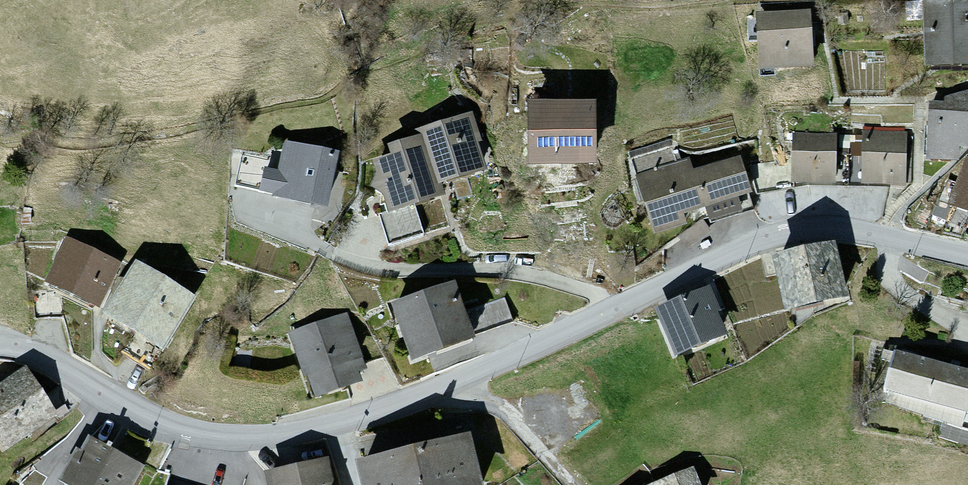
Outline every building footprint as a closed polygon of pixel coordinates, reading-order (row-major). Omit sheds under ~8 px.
[(927,5),(929,63),(967,62),(967,3),(927,5)] [(813,65),(811,14),(758,17),(760,67),(813,65)] [(925,157),(957,159),(958,144),(967,145),(967,93),(948,96),(947,102),(928,102),(925,157)] [(595,103),(532,103),(532,160),(595,160),(595,103)] [(486,174),(467,119),(417,136),(436,192),(486,174)] [(861,136),(862,192),(905,191),(904,136),(861,136)] [(432,202),(413,141),(367,155),(385,216),(432,202)] [(793,141),(791,189),(833,191),(836,143),(793,141)] [(326,214),(337,160),(282,149),(274,187),(259,184),(256,201),(326,214)] [(646,226),(747,200),(737,161),(636,187),(646,226)] [(949,204),(967,212),(967,161),(949,204)] [(119,270),(66,243),(42,289),(96,316),(119,270)] [(777,256),(788,313),(850,301),(838,243),(777,256)] [(193,304),(136,268),(101,324),(158,359),(193,304)] [(654,309),(676,360),(728,338),(707,287),(654,309)] [(386,310),(406,369),(469,348),(449,289),(386,310)] [(289,338),(312,403),(358,388),(354,378),(364,374),(345,319),(289,338)] [(884,399),(967,420),(967,418),(967,378),(894,359),(884,399)] [(58,415),(26,368),(0,386),(0,450),(2,453),(58,415)] [(143,466),(89,435),(62,481),(68,484),(132,484),(143,466)] [(467,441),(354,466),(358,484),(477,484),(467,441)] [(330,461),(269,474),(271,484),(335,484),(330,461)] [(692,469),(652,484),(699,484),(692,469)]
